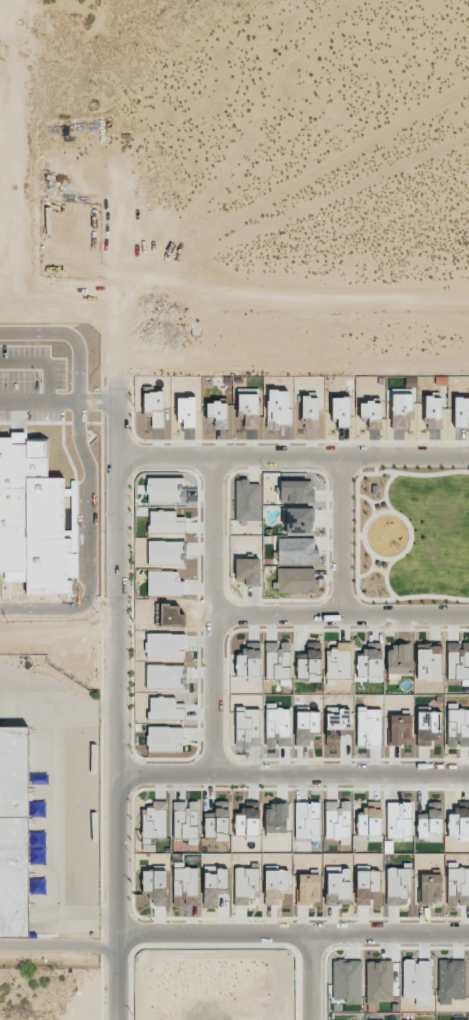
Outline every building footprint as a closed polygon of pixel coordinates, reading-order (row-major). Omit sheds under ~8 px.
[(267,427),(289,428),(289,390),(267,390),(267,427)] [(163,392),(143,393),(143,415),(151,415),(152,427),(163,427),(163,392)] [(258,394),(237,394),(238,415),(244,415),(244,429),(258,429),(258,394)] [(413,420),(412,394),(392,394),(392,429),(407,429),(407,420),(413,420)] [(177,398),(177,426),(195,426),(194,397),(177,398)] [(317,421),(317,397),(302,397),(301,421),(317,421)] [(349,427),(349,397),(331,397),(331,418),(337,418),(337,427),(349,427)] [(441,397),(426,397),(426,428),(441,428),(441,397)] [(466,426),(466,419),(468,419),(468,398),(454,398),(454,426),(466,426)] [(206,402),(207,420),(214,420),(214,429),(227,429),(226,401),(206,402)] [(380,429),(380,403),(360,403),(360,416),(367,415),(368,429),(380,429)] [(260,521),(260,483),(249,484),(249,479),(235,479),(236,521),(260,521)] [(280,502),(313,502),(313,481),(280,480),(280,502)] [(277,563),(317,563),(317,538),(277,538),(277,563)] [(260,559),(235,558),(235,582),(245,582),(244,586),(259,586),(260,559)] [(318,592),(318,578),(314,578),(314,568),(276,568),(276,592),(318,592)] [(265,643),(266,679),(279,679),(280,686),(291,685),(290,642),(265,643)] [(350,642),(337,643),(337,649),(327,649),(328,685),(335,685),(335,680),(351,679),(350,642)] [(357,678),(368,678),(369,683),(382,682),(380,643),(362,644),(363,656),(356,656),(357,678)] [(409,674),(409,646),(386,646),(386,674),(409,674)] [(417,677),(425,677),(425,681),(440,681),(441,647),(417,646),(417,677)] [(238,677),(247,677),(247,682),(261,682),(260,649),(237,650),(238,677)] [(235,744),(259,744),(259,708),(235,708),(235,744)] [(27,727),(0,727),(0,938),(28,938),(27,727)] [(166,840),(165,801),(152,802),(152,807),(142,808),(143,840),(166,840)] [(197,801),(173,802),(174,838),(198,838),(197,801)] [(198,905),(198,868),(173,869),(174,906),(198,905)] [(203,906),(217,906),(218,893),(227,893),(227,869),(217,868),(217,874),(204,874),(203,906)] [(234,905),(247,905),(247,897),(257,897),(257,868),(235,868),(234,905)] [(387,868),(386,905),(406,906),(406,891),(410,891),(411,869),(387,868)] [(447,868),(447,906),(468,906),(468,868),(447,868)] [(165,870),(142,871),(143,893),(150,893),(151,906),(166,905),(165,870)] [(265,905),(279,905),(279,890),(288,890),(288,871),(265,870),(265,905)] [(355,905),(370,906),(370,901),(379,901),(380,871),(356,870),(355,905)] [(319,874),(298,875),(298,904),(320,903),(319,874)] [(441,875),(420,874),(419,903),(441,903),(441,875)]
